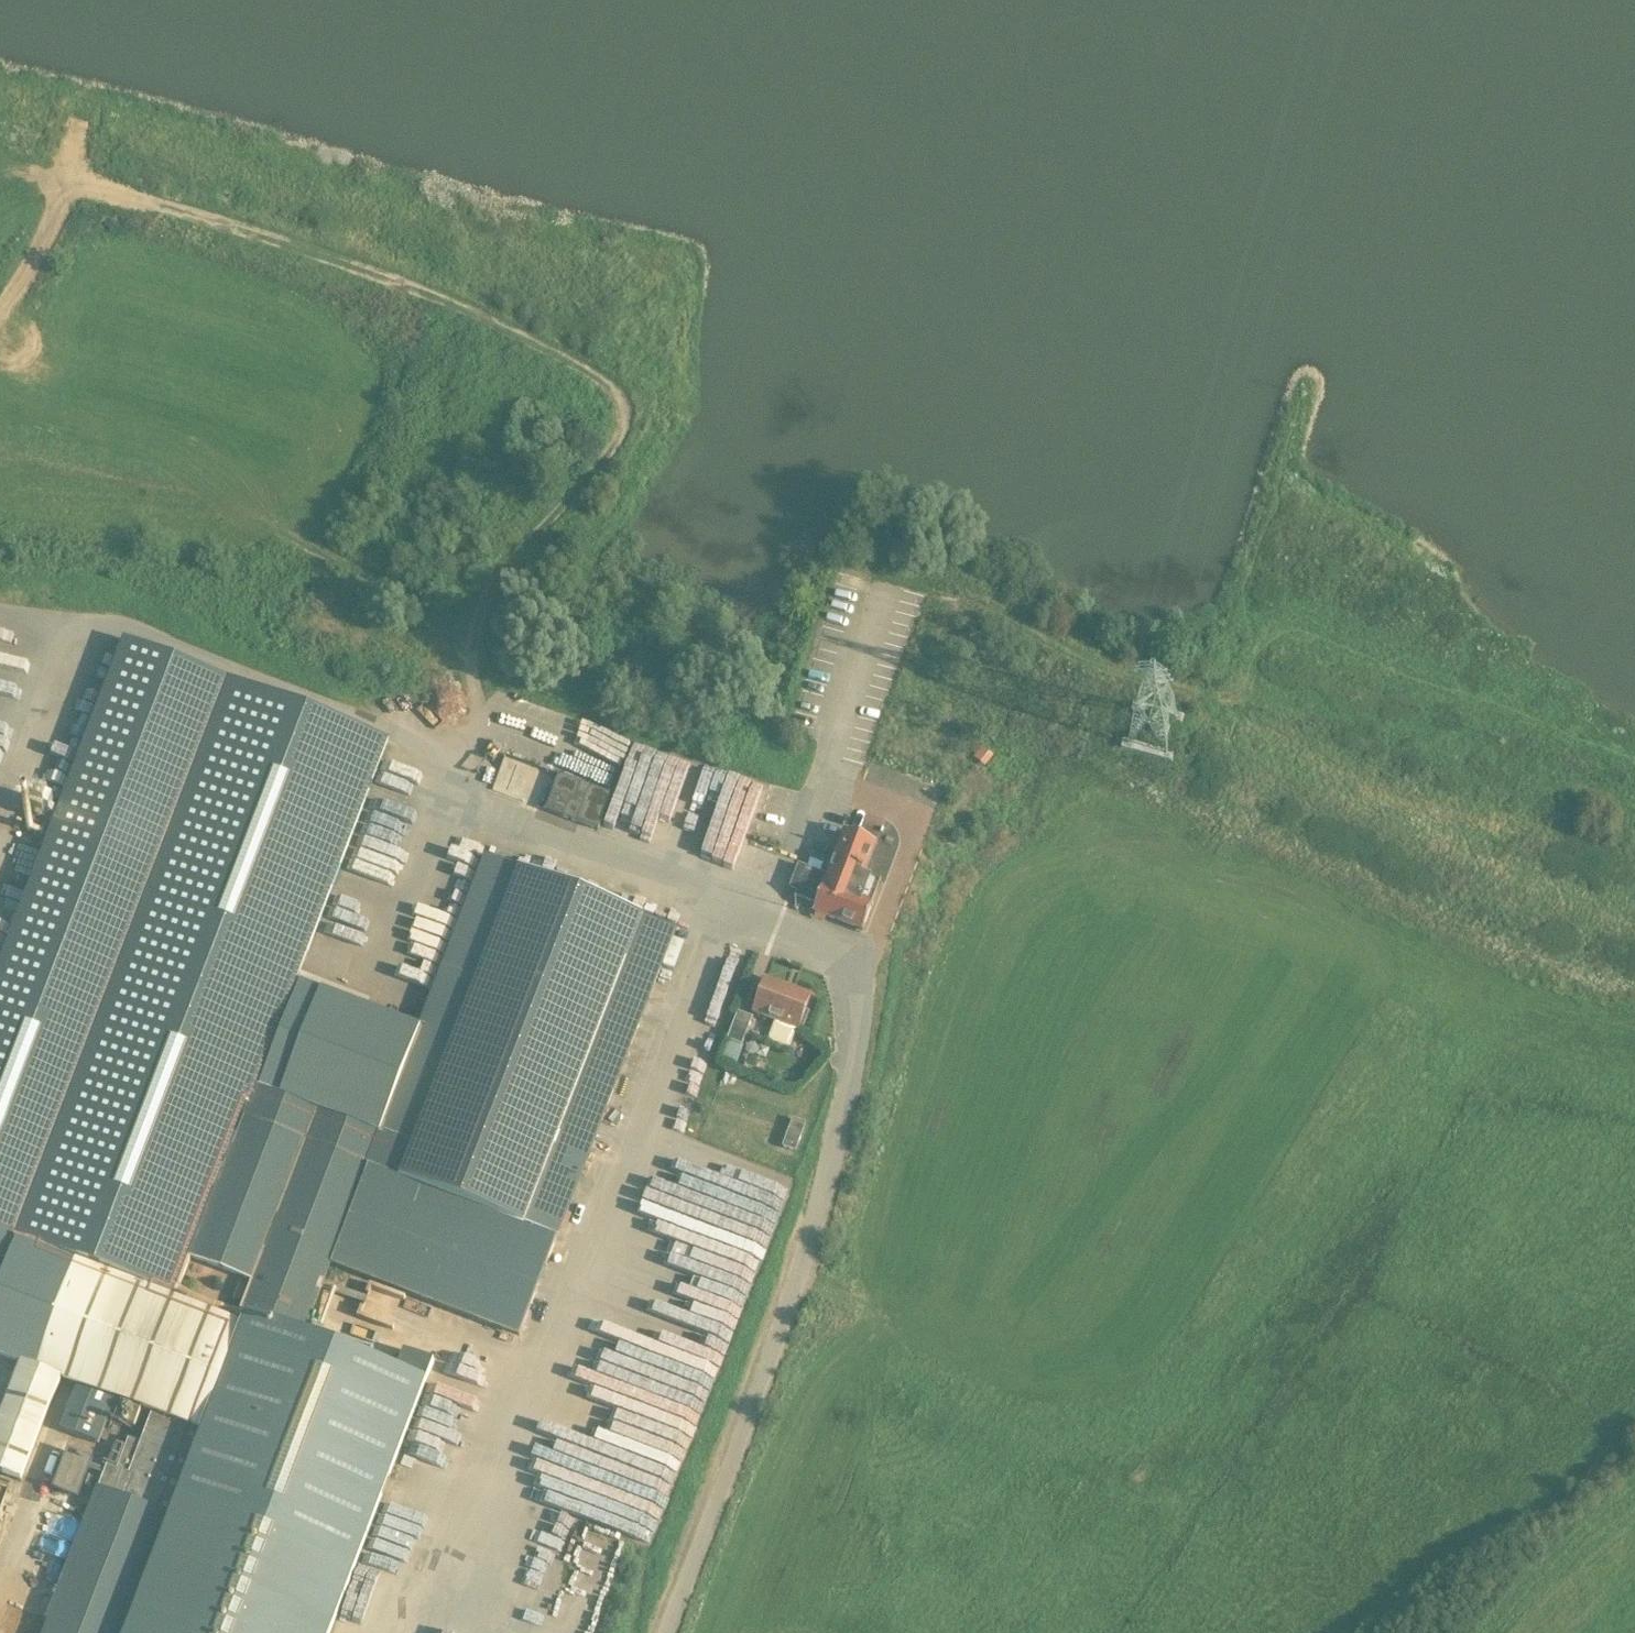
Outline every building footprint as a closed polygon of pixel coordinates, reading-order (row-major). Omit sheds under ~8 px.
[(832,585),(830,606),(856,609),(859,588),(832,585)] [(34,690),(41,641),(17,637),(19,622),(0,620),(0,686),(34,690)] [(169,1515),(171,1516),(126,1632),(328,1632),(433,1361),(403,1350),(396,1371),(303,1335),(330,1263),(519,1336),(674,930),(484,857),(419,1028),(295,980),(387,741),(125,640),(0,966),(0,1355),(20,1362),(0,1416),(0,1474),(21,1481),(61,1378),(75,1383),(57,1431),(76,1437),(76,1436),(98,1445),(117,1399),(152,1413),(140,1444),(128,1439),(116,1470),(106,1466),(46,1621),(14,1609),(5,1632),(124,1632),(169,1515)] [(599,830),(612,795),(559,775),(546,810),(599,830)] [(384,856),(393,821),(365,814),(356,849),(384,856)] [(851,814),(843,831),(826,876),(798,865),(789,889),(796,892),(795,897),(816,906),(813,913),(861,931),(872,903),(880,883),(871,879),(871,878),(865,875),(876,844),(872,842),(878,825),(851,814)] [(797,1030),(799,1026),(802,1027),(808,1013),(804,1012),(810,997),(764,980),(752,1014),(797,1030)] [(753,1018),(738,1013),(727,1041),(742,1047),(753,1018)] [(805,1125),(792,1120),(782,1148),(795,1153),(805,1125)] [(500,1490),(658,1545),(787,1175),(674,1136),(708,1207),(706,1214),(643,1192),(637,1207),(701,1230),(690,1235),(690,1239),(737,1239),(737,1265),(632,1229),(624,1251),(678,1270),(673,1284),(616,1265),(608,1289),(671,1310),(624,1332),(637,1361),(616,1371),(596,1364),(613,1317),(593,1310),(565,1391),(615,1408),(556,1409),(550,1424),(585,1436),(579,1454),(500,1490)] [(407,1329),(414,1307),(365,1289),(357,1311),(407,1329)] [(67,1450),(52,1488),(68,1495),(83,1457),(67,1450)]
